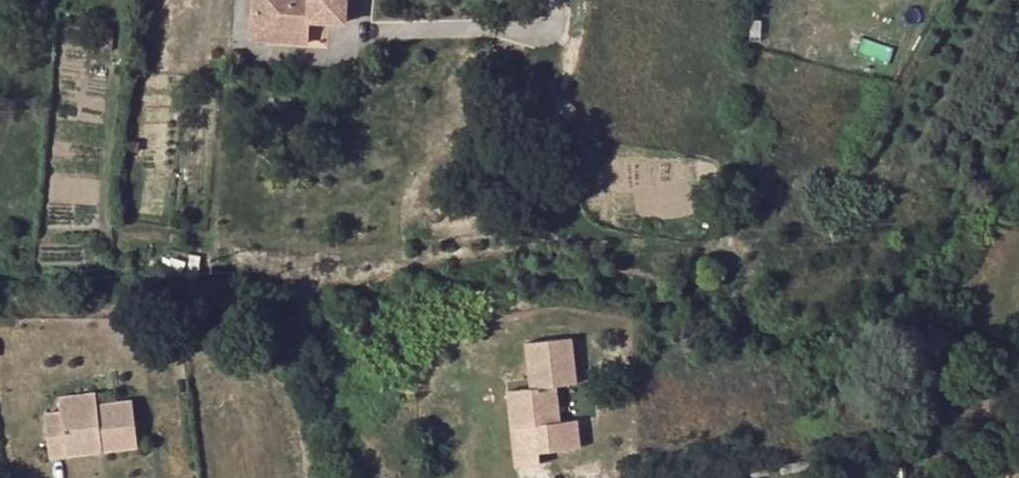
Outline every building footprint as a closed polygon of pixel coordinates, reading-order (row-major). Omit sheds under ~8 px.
[(252,10),(270,11),(268,28),(308,32),(309,20),(309,13),(323,14),(323,21),(344,22),(345,0),(253,0),(252,10)] [(308,42),(308,32),(268,28),(270,11),(252,10),(251,37),(308,42)] [(99,257),(99,247),(89,246),(88,256),(99,257)] [(710,296),(708,289),(699,291),(702,299),(710,296)] [(581,450),(578,423),(561,425),(557,389),(577,386),(572,340),(526,346),(532,392),(508,395),(517,471),(542,468),(541,456),(581,450)] [(61,404),(61,417),(48,418),(53,462),(72,459),(71,447),(105,444),(107,456),(144,451),(138,406),(101,410),(99,398),(61,404)] [(105,444),(71,447),(72,459),(107,456),(105,444)]
